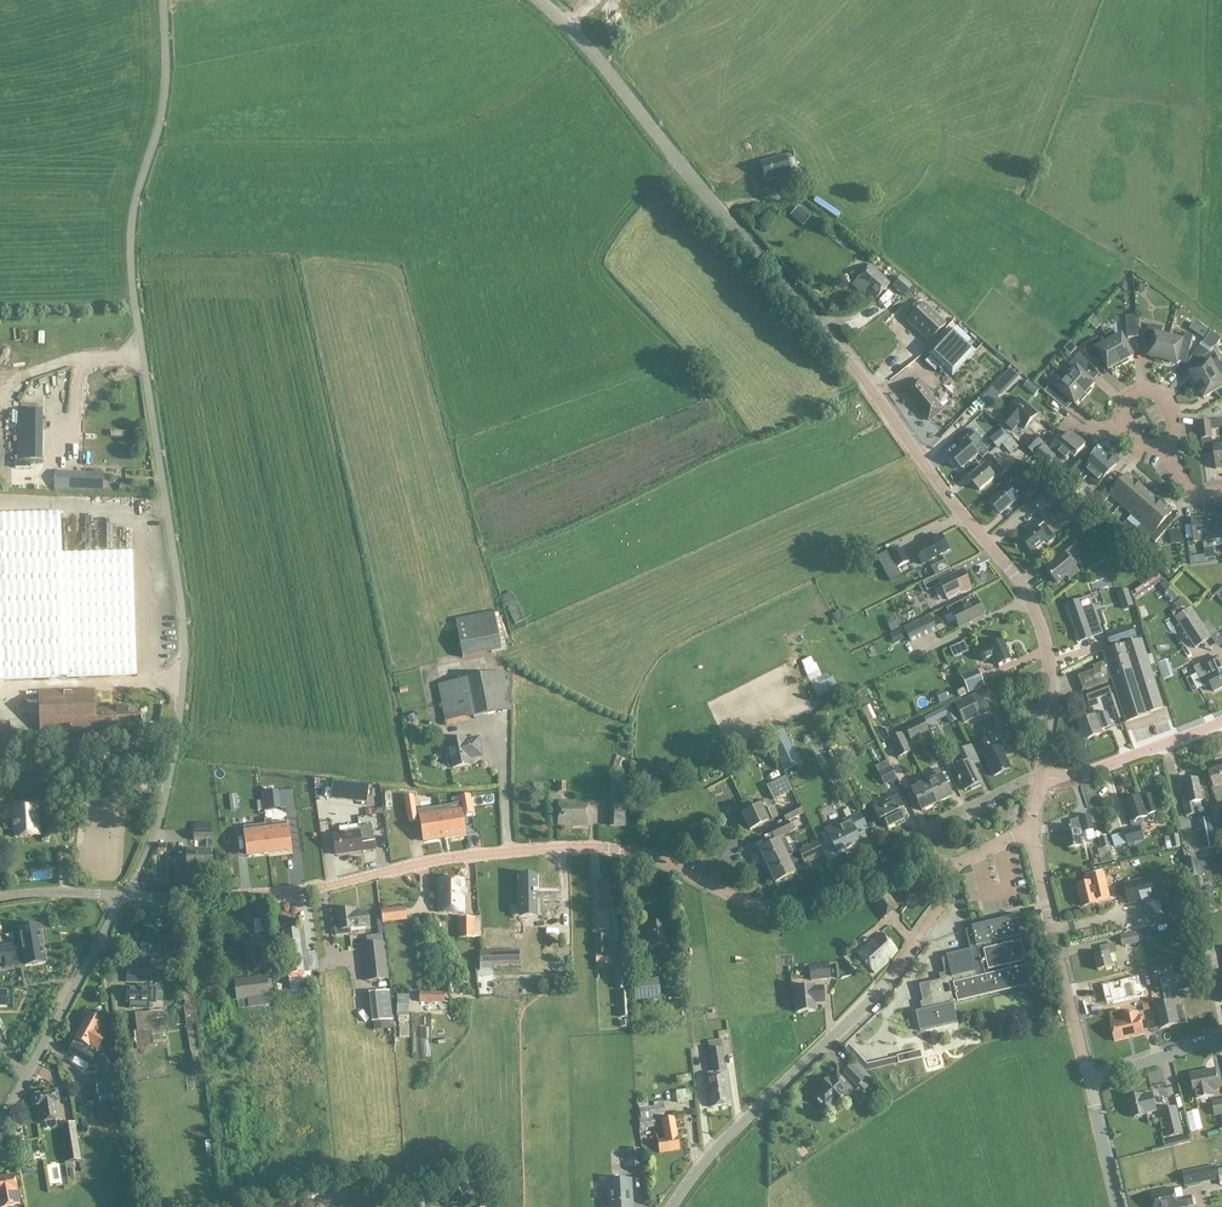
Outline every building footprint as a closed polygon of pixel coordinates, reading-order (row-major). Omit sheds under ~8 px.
[(846,140),(857,141),(860,117),(840,114),(839,121),(848,122),(846,140)] [(792,154),(785,156),(760,163),(765,182),(798,173),(800,180),(812,176),(848,166),(834,118),(786,131),(792,154)] [(867,160),(890,156),(889,148),(866,151),(867,160)] [(873,172),(875,184),(890,182),(889,170),(873,172)] [(849,186),(811,194),(814,209),(842,204),(852,202),(849,186)] [(814,228),(821,220),(803,204),(796,212),(792,208),(782,219),(794,231),(804,220),(814,228)] [(852,285),(863,295),(865,291),(875,299),(890,282),(870,265),(852,285)] [(912,287),(901,277),(893,286),(904,296),(912,287)] [(1138,292),(1142,293),(1145,291),(1146,287),(1144,284),(1140,283),(1137,285),(1136,289),(1138,292)] [(898,309),(905,316),(912,309),(904,302),(898,309)] [(924,304),(907,321),(930,342),(946,324),(924,304)] [(1129,339),(1140,337),(1137,316),(1126,317),(1129,339)] [(1204,338),(1208,332),(1195,323),(1190,329),(1204,338)] [(975,351),(952,330),(946,324),(930,342),(936,348),(929,355),(952,376),(975,351)] [(1163,363),(1170,338),(1162,336),(1164,329),(1150,325),(1146,340),(1154,342),(1150,357),(1156,359),(1156,361),(1163,363)] [(1114,331),(1106,335),(1106,336),(1110,343),(1110,342),(1123,366),(1129,362),(1128,360),(1134,357),(1123,335),(1118,338),(1114,331)] [(1212,350),(1217,347),(1221,340),(1221,339),(1212,332),(1204,344),(1212,350)] [(1170,338),(1163,363),(1170,365),(1171,363),(1178,365),(1182,349),(1190,351),(1194,336),(1185,334),(1183,341),(1170,338)] [(1110,342),(1110,343),(1103,346),(1100,341),(1095,339),(1085,345),(1093,361),(1101,356),(1109,371),(1115,367),(1116,369),(1123,366),(1110,342)] [(1201,346),(1194,355),(1197,358),(1209,351),(1201,346)] [(1221,372),(1221,365),(1214,352),(1201,359),(1205,366),(1190,374),(1194,380),(1192,381),(1195,387),(1221,372)] [(1069,368),(1073,372),(1068,378),(1088,396),(1092,391),(1091,389),(1095,384),(1083,373),(1088,368),(1077,357),(1072,363),(1073,364),(1069,368)] [(1011,369),(1001,380),(1006,385),(1016,374),(1011,369)] [(39,468),(41,372),(0,371),(0,468),(39,468)] [(1195,387),(1199,394),(1201,393),(1205,399),(1219,391),(1221,397),(1221,372),(1195,387)] [(1057,383),(1055,386),(1053,384),(1048,390),(1059,400),(1064,395),(1076,405),(1081,400),(1082,402),(1088,396),(1068,378),(1062,385),(1060,383),(1057,383)] [(929,421),(944,409),(920,380),(906,392),(929,421)] [(996,385),(991,390),(996,395),(1001,390),(996,385)] [(1037,414),(1019,398),(1006,413),(1008,414),(1002,421),(1013,431),(1019,424),(1024,428),(1037,414)] [(1199,423),(1202,440),(1213,439),(1211,422),(1199,423)] [(963,470),(980,455),(975,449),(981,443),(971,431),(958,442),(963,448),(952,457),(963,470)] [(994,443),(998,448),(1011,437),(1007,432),(994,443)] [(1080,438),(1079,440),(1071,433),(1064,442),(1060,439),(1057,443),(1052,449),(1067,461),(1071,455),(1075,458),(1078,455),(1086,445),(1084,443),(1085,442),(1080,438)] [(1034,435),(1025,446),(1034,454),(1043,443),(1034,435)] [(1011,455),(1019,447),(1012,438),(1003,445),(1011,455)] [(1220,446),(1220,440),(1213,441),(1217,470),(1221,469),(1221,445),(1220,446)] [(1035,457),(1048,468),(1057,457),(1044,446),(1035,457)] [(1098,486),(1117,465),(1116,464),(1117,462),(1111,457),(1110,459),(1102,452),(1088,468),(1082,463),(1071,476),(1077,481),(1084,474),(1098,486)] [(1001,476),(1010,469),(999,456),(991,464),(992,465),(988,468),(986,466),(970,479),(980,491),(1000,475),(1001,476)] [(84,490),(85,473),(57,472),(56,489),(84,490)] [(98,474),(85,473),(84,490),(97,491),(98,474)] [(1121,506),(1140,485),(1129,475),(1117,489),(1111,484),(1098,499),(1104,504),(1110,497),(1121,506)] [(989,502),(1000,514),(1020,496),(1027,489),(1021,483),(1012,491),(1007,485),(989,502)] [(1026,502),(1040,489),(1034,483),(1027,489),(1020,496),(1026,502)] [(1150,495),(1140,485),(1121,506),(1132,515),(1150,495)] [(1055,498),(1045,487),(1031,500),(1041,511),(1055,498)] [(1150,495),(1132,515),(1143,525),(1161,504),(1150,495)] [(1161,504),(1143,525),(1139,530),(1150,539),(1151,538),(1156,543),(1166,532),(1161,527),(1172,514),(1161,504)] [(1106,520),(1110,515),(1103,509),(1099,514),(1106,520)] [(137,674),(132,550),(62,553),(61,513),(0,515),(0,679),(137,674)] [(1219,516),(1205,518),(1211,559),(1215,558),(1213,540),(1221,539),(1221,538),(1219,516)] [(1039,518),(1033,522),(1026,528),(1030,533),(1023,539),(1033,552),(1047,540),(1049,543),(1055,538),(1039,518)] [(1097,518),(1091,523),(1097,531),(1104,526),(1097,518)] [(1211,559),(1205,518),(1191,519),(1194,543),(1204,542),(1206,559),(1211,559)] [(1119,530),(1123,526),(1117,521),(1113,526),(1119,530)] [(1128,531),(1123,526),(1119,530),(1124,536),(1128,531)] [(1183,543),(1182,531),(1170,533),(1172,545),(1183,543)] [(926,548),(915,554),(922,565),(949,551),(941,535),(924,544),(926,548)] [(1069,559),(1081,550),(1073,541),(1055,555),(1060,561),(1048,571),(1058,584),(1067,576),(1070,579),(1080,572),(1069,559)] [(876,558),(877,559),(879,557),(891,581),(889,582),(890,582),(901,576),(897,569),(909,562),(902,549),(890,556),(888,551),(876,558)] [(1189,554),(1190,563),(1200,562),(1199,554),(1189,554)] [(945,561),(932,568),(935,574),(949,567),(945,561)] [(962,572),(942,582),(939,575),(923,583),(926,591),(939,584),(946,599),(947,599),(948,601),(956,597),(955,595),(970,588),(970,589),(971,589),(962,572)] [(1137,594),(1161,578),(1158,573),(1134,590),(1137,594)] [(1171,588),(1165,594),(1174,603),(1180,597),(1171,588)] [(524,620),(512,593),(503,596),(516,624),(524,620)] [(950,614),(952,613),(960,628),(984,616),(984,614),(986,613),(983,606),(980,607),(977,600),(974,601),(972,597),(947,609),(950,614)] [(1068,605),(1075,625),(1076,625),(1079,633),(1078,634),(1081,642),(1104,635),(1091,597),(1068,605)] [(1196,649),(1212,638),(1193,608),(1176,619),(1196,649)] [(495,612),(455,620),(463,658),(502,650),(495,612)] [(904,629),(910,642),(936,630),(930,617),(904,629)] [(820,623),(811,626),(814,633),(823,630),(820,623)] [(1118,643),(1137,637),(1133,627),(1115,633),(1118,643)] [(895,633),(899,642),(907,638),(903,629),(895,633)] [(1213,638),(1220,645),(1221,642),(1221,636),(1219,632),(1213,638)] [(979,651),(983,662),(993,657),(997,665),(1011,659),(1002,641),(989,647),(979,651)] [(1107,660),(1092,666),(1093,670),(1077,676),(1083,691),(1113,679),(1127,723),(1151,715),(1150,713),(1164,709),(1152,673),(1158,672),(1156,666),(1151,667),(1142,641),(1125,647),(1124,646),(1105,653),(1107,660)] [(955,657),(961,654),(957,646),(951,649),(955,657)] [(1205,687),(1211,684),(1215,692),(1221,688),(1221,663),(1219,657),(1196,669),(1205,687)] [(1169,660),(1158,664),(1163,680),(1174,676),(1169,660)] [(503,671),(438,685),(446,722),(473,717),(473,718),(512,710),(503,671)] [(968,693),(984,686),(979,675),(964,682),(968,693)] [(838,688),(833,677),(812,687),(817,698),(838,688)] [(1112,694),(1109,684),(1086,693),(1089,703),(1112,694)] [(963,689),(956,692),(959,698),(966,694),(963,689)] [(94,690),(39,692),(40,731),(139,727),(138,708),(125,708),(125,706),(117,707),(117,708),(95,709),(94,690)] [(930,699),(934,707),(951,698),(948,691),(930,699)] [(981,716),(971,696),(954,704),(964,724),(981,716)] [(867,719),(875,715),(869,704),(862,708),(867,719)] [(950,706),(937,712),(940,719),(947,716),(950,724),(957,720),(950,706)] [(1100,714),(1102,720),(1103,722),(1098,723),(1096,716),(1080,723),(1084,733),(1083,734),(1085,739),(1086,738),(1087,740),(1103,734),(1101,730),(1112,725),(1107,712),(1100,714)] [(929,731),(922,718),(904,727),(910,740),(929,731)] [(882,731),(886,740),(892,738),(887,728),(882,731)] [(1001,733),(1003,738),(1006,738),(1009,737),(1010,734),(1008,730),(1006,729),(1002,731),(1001,733)] [(783,731),(768,738),(785,772),(800,764),(783,731)] [(898,758),(911,752),(902,733),(889,740),(898,758)] [(474,757),(474,758),(483,757),(479,738),(466,740),(466,738),(448,742),(451,757),(449,758),(447,760),(448,765),(450,767),(452,766),(453,768),(471,765),(470,758),(474,757)] [(1008,760),(1006,760),(1000,747),(996,749),(990,738),(976,745),(982,756),(984,755),(994,776),(1010,769),(1010,767),(1011,766),(1008,760)] [(981,785),(980,783),(981,783),(973,767),(980,763),(972,746),(960,752),(965,764),(955,769),(959,777),(957,778),(961,784),(962,784),(965,790),(970,788),(971,790),(981,785)] [(58,749),(48,749),(48,757),(58,757),(58,749)] [(9,751),(0,752),(0,775),(11,774),(9,751)] [(1208,769),(1212,781),(1210,782),(1217,804),(1221,803),(1221,764),(1208,769)] [(896,780),(891,769),(879,775),(884,786),(896,780)] [(951,797),(941,776),(938,770),(933,772),(936,778),(926,783),(936,804),(951,797)] [(792,791),(786,778),(768,787),(774,800),(792,791)] [(1198,779),(1180,783),(1187,817),(1196,814),(1194,803),(1203,801),(1198,779)] [(333,782),(331,798),(367,802),(369,787),(333,782)] [(936,804),(926,783),(916,788),(913,782),(908,784),(921,811),(936,804)] [(558,783),(558,792),(566,792),(566,783),(558,783)] [(610,784),(609,827),(625,827),(626,784),(610,784)] [(265,810),(277,808),(275,792),(263,793),(265,810)] [(229,796),(231,810),(238,809),(237,795),(229,796)] [(473,813),(470,795),(462,796),(465,814),(473,813)] [(1151,795),(1142,798),(1142,797),(1122,804),(1127,817),(1131,815),(1135,826),(1143,823),(1142,819),(1149,816),(1148,815),(1157,812),(1151,795)] [(451,806),(450,796),(438,796),(438,806),(451,806)] [(900,812),(904,810),(898,797),(873,809),(880,822),(883,820),(887,829),(905,821),(900,812)] [(13,804),(14,824),(3,824),(4,830),(14,829),(15,837),(39,836),(37,802),(13,804)] [(588,825),(588,802),(558,802),(558,825),(588,825)] [(446,806),(439,807),(444,836),(449,835),(450,837),(465,835),(461,811),(447,813),(446,806)] [(774,810),(764,814),(760,806),(742,815),(750,831),(778,818),(774,810)] [(786,823),(803,815),(799,806),(782,815),(786,823)] [(417,821),(415,807),(406,808),(408,822),(417,821)] [(419,811),(424,841),(439,839),(439,837),(444,836),(439,807),(419,811)] [(1213,809),(1217,828),(1221,827),(1221,807),(1213,809)] [(845,811),(849,819),(825,830),(837,854),(860,842),(856,835),(868,829),(860,813),(853,817),(849,809),(845,811)] [(309,825),(319,825),(319,817),(309,816),(309,825)] [(1071,822),(1073,828),(1065,831),(1069,849),(1082,846),(1080,839),(1087,837),(1086,831),(1094,829),(1090,816),(1081,818),(1081,820),(1071,822)] [(1205,850),(1217,847),(1211,817),(1198,820),(1205,850)] [(402,849),(398,820),(380,823),(384,852),(402,849)] [(788,823),(786,824),(771,831),(775,840),(792,831),(788,823)] [(336,855),(375,850),(372,825),(359,827),(359,832),(333,836),(336,855)] [(1128,844),(1144,839),(1140,826),(1124,831),(1128,844)] [(289,827),(266,830),(269,849),(274,848),(274,852),(291,849),(289,827)] [(207,841),(207,850),(187,850),(187,869),(211,869),(211,851),(212,851),(212,840),(213,840),(213,830),(194,830),(194,841),(207,841)] [(263,849),(269,849),(266,830),(244,832),(247,855),(264,853),(263,849)] [(1174,848),(1181,847),(1179,834),(1171,836),(1174,848)] [(789,847),(783,849),(779,841),(759,851),(767,867),(798,852),(797,851),(796,849),(791,851),(789,847)] [(817,843),(799,852),(802,859),(804,863),(822,854),(817,843)] [(1108,844),(1098,850),(1102,858),(1112,852),(1108,844)] [(790,865),(802,859),(799,852),(798,852),(767,867),(775,883),(794,873),(790,865)] [(1202,881),(1197,858),(1187,861),(1192,883),(1202,881)] [(520,895),(520,914),(520,917),(529,917),(529,914),(537,914),(537,905),(537,895),(538,895),(538,891),(537,891),(536,875),(520,876),(520,875),(519,875),(519,886),(521,886),(522,892),(520,892),(520,895)] [(1161,876),(1124,885),(1129,904),(1166,895),(1161,876)] [(213,888),(213,879),(210,879),(210,880),(187,880),(187,888),(213,888)] [(438,912),(464,914),(463,880),(437,880),(438,912)] [(1100,892),(1107,890),(1106,883),(1095,886),(1094,884),(1078,888),(1083,907),(1099,903),(1097,897),(1101,896),(1100,892)] [(887,891),(870,903),(882,919),(898,908),(887,891)] [(355,928),(370,927),(368,912),(368,915),(357,916),(356,908),(338,911),(338,918),(335,918),(337,936),(351,934),(350,929),(355,929),(355,928)] [(383,923),(407,920),(406,908),(381,910),(383,923)] [(624,927),(622,927),(621,915),(612,916),(613,942),(625,941),(624,927)] [(941,959),(946,979),(919,985),(924,1010),(915,1012),(919,1031),(957,1023),(952,1004),(1035,985),(1030,965),(1024,967),(1023,962),(1025,962),(1020,942),(1027,941),(1021,915),(971,927),(972,929),(965,931),(970,950),(946,955),(947,958),(941,959)] [(474,918),(458,919),(458,938),(474,938),(474,918)] [(665,923),(647,925),(649,947),(658,947),(659,958),(672,957),(671,945),(667,945),(665,923)] [(43,947),(45,947),(43,940),(42,941),(40,926),(19,929),(22,943),(0,946),(0,958),(24,954),(25,965),(46,962),(43,947)] [(285,938),(277,939),(279,953),(284,952),(286,974),(307,971),(306,956),(307,955),(304,929),(284,931),(285,938)] [(1140,943),(1138,933),(1137,932),(1120,936),(1122,947),(1140,943)] [(882,933),(870,942),(857,953),(875,974),(887,963),(898,950),(882,933)] [(605,935),(596,936),(597,954),(606,953),(605,935)] [(151,983),(151,977),(152,977),(152,965),(151,965),(152,959),(172,960),(173,938),(142,937),(141,959),(144,959),(144,965),(128,965),(128,977),(141,977),(141,982),(151,983)] [(523,971),(551,970),(550,939),(522,939),(523,971)] [(388,979),(384,943),(363,945),(367,981),(388,979)] [(623,943),(616,944),(616,953),(624,952),(623,943)] [(1110,955),(1117,953),(1115,944),(1101,948),(1102,955),(1095,957),(1099,971),(1113,968),(1110,955)] [(245,947),(249,965),(256,963),(252,946),(245,947)] [(492,952),(492,964),(514,964),(514,952),(492,952)] [(609,955),(596,955),(596,963),(609,962),(609,955)] [(628,966),(622,967),(622,966),(628,965),(628,956),(617,956),(618,966),(617,966),(618,975),(624,975),(624,976),(629,976),(628,966)] [(1166,962),(1152,965),(1157,987),(1171,983),(1166,962)] [(810,966),(811,981),(830,979),(829,965),(810,966)] [(234,981),(236,1001),(248,999),(249,1008),(271,1005),(269,996),(267,976),(234,981)] [(274,979),(277,991),(287,988),(284,977),(274,979)] [(630,988),(629,977),(618,978),(619,989),(625,989),(630,988)] [(1139,977),(1102,986),(1107,1006),(1144,997),(1139,977)] [(633,981),(635,1000),(660,998),(658,979),(633,981)] [(290,999),(303,998),(302,984),(289,985),(290,999)] [(137,986),(137,988),(127,988),(127,991),(126,991),(124,993),(124,998),(125,999),(127,999),(127,1002),(129,1002),(129,1008),(150,1009),(150,1003),(156,1003),(156,989),(150,989),(150,986),(142,986),(137,986)] [(813,986),(794,988),(795,995),(793,995),(793,1003),(795,1002),(796,1012),(816,1011),(815,1003),(818,1003),(818,1002),(824,1001),(824,1002),(825,1002),(823,987),(814,988),(813,986)] [(392,1020),(391,1005),(389,991),(368,993),(372,1022),(392,1020)] [(445,992),(420,992),(419,1002),(445,1003),(445,992)] [(626,992),(619,992),(620,1018),(628,1017),(626,992)] [(1161,1029),(1180,1024),(1174,1001),(1155,1005),(1161,1029)] [(162,1010),(132,1014),(136,1042),(153,1040),(153,1044),(167,1042),(162,1010)] [(76,1040),(69,1053),(90,1064),(106,1035),(99,1031),(104,1022),(88,1013),(74,1039),(76,1040)] [(1115,1041),(1144,1034),(1140,1017),(1139,1017),(1138,1013),(1122,1017),(1123,1021),(1111,1024),(1115,1041)] [(409,1037),(409,1025),(400,1025),(400,1037),(409,1037)] [(721,1048),(709,1050),(712,1073),(708,1073),(708,1076),(705,1077),(706,1086),(727,1083),(726,1074),(725,1074),(721,1048)] [(922,1058),(920,1051),(897,1056),(897,1057),(899,1063),(922,1058)] [(101,1059),(102,1072),(103,1079),(96,1080),(97,1095),(118,1092),(113,1058),(101,1059)] [(851,1066),(844,1072),(857,1086),(864,1080),(851,1066)] [(1215,1096),(1214,1091),(1220,1090),(1216,1070),(1191,1075),(1195,1095),(1196,1095),(1197,1100),(1215,1096)] [(834,1105),(845,1095),(844,1094),(850,1088),(837,1074),(831,1079),(830,1078),(829,1079),(830,1081),(827,1083),(826,1082),(819,1089),(820,1090),(812,1097),(825,1111),(833,1104),(834,1105)] [(1177,1082),(1167,1085),(1171,1102),(1181,1100),(1177,1082)] [(731,1104),(727,1083),(706,1086),(710,1108),(731,1104)] [(35,1096),(37,1105),(36,1105),(37,1106),(38,1105),(41,1123),(46,1122),(47,1128),(57,1127),(56,1120),(61,1119),(57,1102),(59,1101),(58,1100),(57,1092),(57,1091),(55,1091),(56,1091),(35,1095),(34,1095),(35,1096)] [(118,1093),(111,1094),(113,1109),(120,1108),(118,1093)] [(1157,1111),(1153,1093),(1144,1095),(1144,1094),(1129,1098),(1134,1118),(1147,1115),(1146,1114),(1157,1111)] [(1213,1102),(1215,1116),(1221,1115),(1221,1118),(1221,1100),(1213,1102)] [(638,1119),(640,1129),(655,1127),(653,1117),(663,1115),(663,1114),(665,1113),(662,1101),(658,1101),(659,1106),(648,1107),(648,1103),(638,1104),(639,1109),(641,1119),(639,1119),(638,1119)] [(1176,1107),(1162,1111),(1168,1137),(1183,1133),(1176,1107)] [(659,1153),(680,1150),(675,1119),(661,1121),(663,1135),(656,1136),(659,1153)] [(82,1159),(78,1137),(75,1122),(62,1125),(69,1161),(82,1159)] [(17,1143),(20,1159),(29,1158),(26,1141),(17,1143)] [(629,1168),(641,1168),(639,1149),(627,1150),(629,1168)] [(1218,1180),(1216,1166),(1183,1173),(1186,1186),(1218,1180)] [(19,1205),(14,1175),(0,1178),(0,1206),(10,1206),(19,1205)] [(631,1180),(608,1181),(609,1198),(605,1198),(606,1206),(632,1206),(631,1180)] [(1154,1206),(1183,1206),(1193,1205),(1191,1197),(1176,1200),(1174,1189),(1164,1192),(1152,1195),(1154,1206)]
